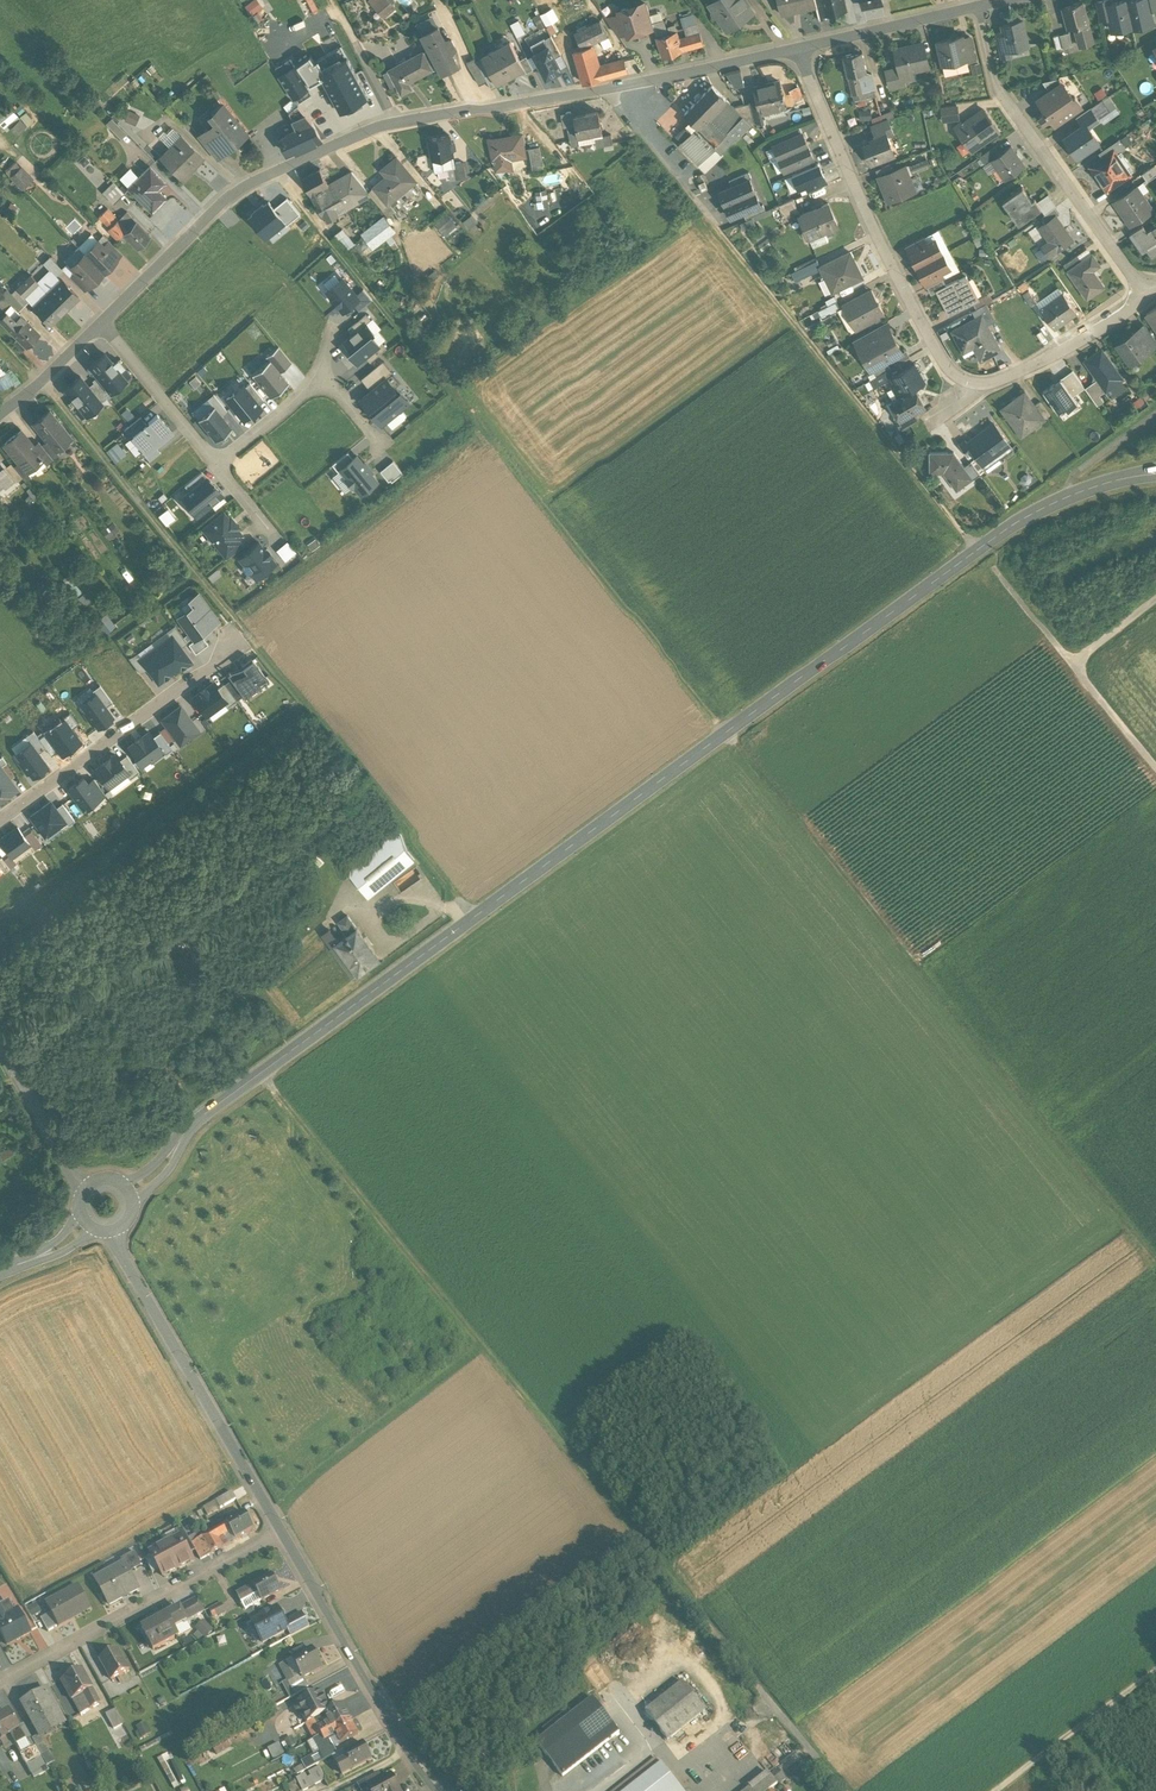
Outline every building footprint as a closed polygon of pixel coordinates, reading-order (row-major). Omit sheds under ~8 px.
[(303,22),(318,15),(311,0),(293,0),(303,22)] [(369,8),(373,13),(376,11),(375,11),(384,3),(381,0),(378,0),(369,8)] [(744,0),(717,0),(720,5),(714,9),(713,14),(716,18),(720,18),(727,29),(738,21),(737,20),(741,18),(742,20),(753,13),(744,0)] [(782,15),(816,6),(814,0),(778,0),(782,15)] [(816,6),(819,20),(828,18),(827,16),(826,16),(822,0),(814,0),(816,6)] [(826,16),(827,16),(847,11),(844,0),(822,0),(826,16)] [(1095,2),(1099,20),(1109,18),(1114,17),(1111,3),(1110,0),(1106,0),(1095,2)] [(1111,3),(1114,17),(1109,18),(1111,28),(1120,26),(1120,29),(1132,27),(1126,1),(1127,1),(1127,0),(1123,0),(1111,3)] [(1126,1),(1132,27),(1132,28),(1145,25),(1144,22),(1152,20),(1150,10),(1145,11),(1142,0),(1130,0),(1127,1),(1126,1)] [(1145,11),(1150,10),(1155,9),(1155,0),(1142,0),(1145,11)] [(1082,2),(1063,7),(1069,32),(1070,32),(1072,38),(1078,37),(1075,26),(1088,23),(1082,2)] [(251,21),(263,13),(256,3),(244,11),(251,21)] [(384,3),(375,11),(376,11),(384,21),(393,13),(390,10),(386,6),(384,3)] [(647,4),(629,10),(626,8),(621,10),(619,13),(619,15),(622,24),(624,23),(626,32),(628,36),(639,33),(638,32),(654,27),(652,23),(647,4)] [(619,15),(606,19),(617,35),(626,32),(624,23),(622,24),(619,15)] [(417,27),(422,38),(440,29),(434,19),(417,27)] [(663,20),(652,23),(654,27),(657,37),(667,34),(663,20)] [(1027,46),(1022,21),(1002,25),(1004,32),(1008,50),(1009,50),(1027,46)] [(576,33),(575,34),(581,47),(582,50),(588,46),(607,37),(600,22),(576,33)] [(1088,23),(1075,26),(1078,37),(1080,44),(1092,40),(1088,23)] [(697,25),(684,29),(687,38),(689,38),(689,37),(700,34),(697,25)] [(667,34),(657,37),(663,57),(682,51),(679,40),(676,31),(667,34)] [(446,47),(437,32),(422,40),(429,54),(438,70),(442,78),(458,69),(449,54),(446,47)] [(1008,50),(1004,32),(996,34),(1002,58),(1010,56),(1009,50),(1008,50)] [(1069,32),(1059,35),(1063,47),(1063,49),(1074,46),(1072,38),(1070,32),(1069,32)] [(576,33),(569,37),(574,50),(581,47),(575,34),(576,33)] [(700,34),(689,37),(689,38),(692,48),(703,44),(700,34)] [(1059,35),(1053,36),(1056,49),(1063,47),(1059,35)] [(962,36),(937,41),(945,75),(958,72),(956,61),(967,59),(968,59),(963,38),(962,36)] [(970,36),(963,38),(968,59),(967,59),(967,61),(975,59),(970,36)] [(545,41),(555,59),(561,56),(551,37),(545,41)] [(687,38),(679,40),(682,51),(692,48),(689,38),(687,38)] [(520,61),(510,42),(496,50),(511,77),(524,70),(525,69),(520,61)] [(923,43),(895,50),(899,69),(900,73),(902,73),(928,66),(923,43)] [(451,44),(446,47),(449,54),(455,51),(451,44)] [(582,50),(581,47),(574,50),(573,50),(576,59),(591,55),(588,46),(582,50)] [(1147,52),(1155,69),(1155,50),(1155,47),(1147,52)] [(549,48),(534,56),(546,79),(561,71),(555,59),(549,48)] [(616,48),(611,51),(616,59),(622,57),(616,48)] [(859,52),(858,48),(853,49),(854,53),(842,55),(847,76),(847,75),(852,94),(862,92),(859,77),(867,75),(862,51),(859,52)] [(496,50),(482,57),(491,74),(497,84),(511,77),(496,50)] [(341,53),(318,66),(324,76),(346,64),(341,53)] [(438,70),(429,54),(422,57),(431,74),(438,70)] [(598,69),(593,54),(591,55),(576,59),(584,84),(610,76),(607,66),(598,69)] [(422,57),(388,75),(396,89),(401,98),(410,93),(407,87),(431,74),(422,57)] [(533,70),(526,58),(520,61),(525,69),(524,70),(527,74),(533,70)] [(484,77),(475,59),(466,63),(479,87),(487,82),(484,77)] [(364,97),(346,64),(324,76),(318,66),(315,68),(309,61),(297,71),(309,91),(322,85),(336,112),(341,109),(344,116),(363,106),(360,99),(364,97)] [(619,63),(607,66),(610,76),(627,71),(624,61),(619,63)] [(290,66),(275,75),(278,81),(294,72),(290,66)] [(899,69),(886,72),(890,87),(904,83),(902,73),(900,73),(899,69)] [(308,95),(294,72),(278,81),(293,104),(308,95)] [(741,72),(726,75),(735,88),(743,86),(741,72)] [(491,74),(484,77),(487,82),(491,90),(499,86),(497,84),(491,74)] [(867,75),(859,77),(862,92),(874,89),(875,89),(872,74),(867,75)] [(388,75),(383,78),(384,78),(391,91),(390,91),(391,92),(396,89),(388,75)] [(1059,78),(1043,82),(1049,91),(1056,86),(1058,88),(1064,84),(1059,78)] [(778,81),(765,84),(766,84),(754,87),(757,101),(760,113),(761,113),(785,107),(778,81)] [(1049,91),(1037,99),(1054,124),(1081,105),(1075,96),(1073,97),(1064,84),(1058,88),(1056,86),(1049,91)] [(726,100),(711,86),(702,95),(700,93),(696,97),(698,99),(685,113),(693,121),(698,126),(699,127),(705,120),(712,114),(718,108),(726,100)] [(792,90),(794,99),(802,96),(799,87),(792,90)] [(862,92),(852,94),(854,101),(875,96),(874,89),(862,92)] [(654,114),(669,100),(662,92),(646,106),(654,114)] [(734,107),(726,100),(718,108),(722,112),(716,118),(712,114),(705,120),(721,137),(727,132),(742,116),(734,107)] [(757,101),(750,103),(754,121),(755,122),(759,127),(764,126),(761,113),(760,113),(757,101)] [(750,103),(734,107),(742,116),(748,121),(752,125),(755,122),(754,121),(750,103)] [(956,104),(942,106),(943,119),(958,117),(956,104)] [(1120,114),(1114,105),(1099,114),(1105,124),(1120,114)] [(718,108),(712,114),(716,118),(722,112),(718,108)] [(983,108),(956,127),(971,149),(999,130),(983,108)] [(1090,108),(1077,117),(1083,125),(1085,123),(1088,127),(1098,120),(1090,108)] [(288,140),(280,144),(286,158),(294,154),(295,157),(319,147),(320,146),(312,128),(298,110),(288,118),(292,126),(296,135),(288,139),(288,140)] [(871,110),(859,111),(860,121),(872,119),(871,115),(871,110)] [(246,140),(223,112),(212,121),(217,127),(207,135),(226,157),(246,140)] [(597,112),(585,115),(585,114),(585,115),(575,117),(575,116),(574,116),(576,126),(578,137),(602,133),(598,112),(597,112)] [(126,125),(137,129),(141,119),(130,115),(126,125)] [(742,116),(727,132),(732,137),(748,121),(742,116)] [(888,118),(873,124),(878,135),(871,138),(872,140),(887,134),(887,135),(894,132),(888,118)] [(18,120),(3,134),(16,148),(31,134),(18,120)] [(721,137),(705,120),(699,127),(698,126),(697,127),(715,146),(720,141),(722,138),(721,137)] [(693,121),(686,127),(692,133),(697,127),(698,126),(693,121)] [(748,121),(732,137),(734,140),(736,141),(752,125),(748,121)] [(113,123),(108,128),(121,141),(126,136),(113,123)] [(1088,127),(1085,123),(1083,125),(1064,138),(1077,157),(1096,144),(1089,135),(1092,133),(1088,127)] [(576,126),(567,127),(571,147),(580,146),(578,137),(576,126)] [(800,126),(780,135),(783,141),(803,133),(800,126)] [(715,146),(697,127),(692,133),(682,142),(680,144),(698,163),(710,152),(715,146)] [(727,132),(721,137),(722,138),(720,141),(722,143),(727,148),(734,140),(732,137),(727,132)] [(602,133),(578,137),(580,146),(595,143),(594,138),(603,136),(602,133)] [(783,141),(774,145),(779,157),(808,145),(803,133),(783,141)] [(872,140),(863,144),(866,152),(869,151),(871,158),(878,155),(880,159),(893,154),(889,143),(890,142),(887,135),(887,134),(872,140)] [(226,157),(207,135),(199,141),(218,164),(226,157)] [(603,136),(594,138),(595,143),(596,147),(613,144),(611,135),(603,136)] [(521,136),(489,142),(492,163),(494,163),(496,175),(511,172),(509,160),(524,157),(521,136)] [(1119,138),(1099,152),(1103,158),(1112,151),(1115,155),(1125,147),(1119,138)] [(204,163),(182,141),(161,162),(185,186),(193,178),(191,176),(204,163)] [(448,141),(428,144),(432,165),(442,163),(452,161),(448,141)] [(715,146),(710,152),(715,156),(720,151),(718,149),(722,143),(720,141),(715,146)] [(727,148),(722,143),(718,149),(720,151),(722,153),(727,148)] [(808,145),(779,157),(784,169),(793,165),(813,157),(808,145)] [(995,145),(979,156),(985,164),(991,159),(1000,152),(995,145)] [(1000,152),(991,159),(1004,179),(1025,164),(1011,145),(1000,152)] [(539,148),(528,150),(533,176),(544,174),(539,148)] [(1115,155),(1112,151),(1103,158),(1092,165),(1092,166),(1094,165),(1101,174),(1098,175),(1107,188),(1119,179),(1116,174),(1124,169),(1115,155)] [(813,157),(793,165),(796,172),(816,163),(813,157)] [(926,158),(910,164),(912,171),(929,164),(926,158)] [(796,172),(792,174),(798,188),(806,184),(824,176),(818,162),(816,163),(796,172)] [(415,186),(396,163),(382,174),(387,181),(373,192),(387,209),(415,186)] [(442,163),(432,165),(435,177),(444,176),(442,163)] [(890,163),(876,169),(878,175),(892,169),(890,163)] [(892,169),(878,175),(888,201),(915,190),(905,164),(892,169)] [(1142,173),(1147,180),(1155,174),(1155,166),(1155,164),(1142,173)] [(466,182),(463,166),(455,168),(455,173),(444,176),(446,186),(466,182)] [(749,171),(729,180),(732,186),(749,178),(751,177),(749,171)] [(32,184),(22,173),(11,183),(22,194),(32,184)] [(166,189),(150,173),(129,194),(153,218),(163,209),(155,200),(166,189)] [(318,174),(300,185),(315,210),(316,210),(325,205),(319,195),(327,190),(318,174)] [(824,176),(806,184),(809,191),(827,183),(824,176)] [(370,200),(351,177),(345,180),(351,191),(352,191),(353,192),(354,192),(361,206),(370,200)] [(732,186),(720,191),(725,204),(755,191),(749,178),(732,186)] [(351,191),(345,180),(331,188),(337,198),(342,208),(346,214),(346,215),(361,206),(354,192),(353,192),(352,191),(351,191)] [(704,181),(698,183),(701,191),(708,189),(704,181)] [(1137,185),(1113,201),(1130,225),(1153,208),(1137,185)] [(1032,199),(1022,186),(1002,200),(1014,217),(1020,213),(1024,219),(1041,208),(1041,207),(1037,201),(1035,197),(1032,199)] [(125,199),(114,188),(104,199),(115,210),(125,199)] [(331,188),(327,190),(319,195),(325,205),(337,198),(331,188)] [(755,191),(725,204),(731,217),(743,212),(760,204),(755,191)] [(547,192),(538,193),(541,210),(550,208),(547,192)] [(439,216),(444,213),(432,193),(426,197),(439,216)] [(1048,193),(1037,201),(1041,207),(1041,208),(1045,214),(1055,207),(1057,205),(1048,193)] [(325,205),(316,210),(321,220),(322,220),(335,213),(342,208),(337,198),(325,205)] [(793,198),(778,204),(783,217),(799,210),(793,198)] [(828,201),(799,214),(808,234),(822,228),(823,230),(824,229),(837,223),(828,201)] [(283,227),(286,230),(300,219),(286,203),(273,213),(284,226),(283,227)] [(760,204),(743,212),(746,218),(765,210),(763,203),(760,204)] [(250,222),(266,241),(283,227),(284,226),(273,213),(268,207),(263,211),(262,209),(253,217),(255,218),(250,222)] [(1045,214),(1042,216),(1045,221),(1055,215),(1055,216),(1059,213),(1055,207),(1045,214)] [(342,208),(335,213),(338,218),(346,214),(342,208)] [(335,213),(322,220),(326,227),(331,224),(330,223),(338,218),(335,213)] [(119,225),(108,214),(100,222),(110,233),(119,225)] [(1055,216),(1055,215),(1045,221),(1040,225),(1050,240),(1042,245),(1049,254),(1071,238),(1055,216)] [(110,233),(109,235),(118,245),(121,243),(124,239),(137,227),(128,217),(119,225),(110,233)] [(448,220),(436,230),(442,237),(454,227),(448,220)] [(471,220),(469,222),(463,227),(469,233),(476,226),(471,220)] [(414,230),(408,221),(404,225),(407,230),(404,232),(406,236),(414,230)] [(1147,230),(1143,224),(1129,234),(1133,239),(1133,240),(1138,237),(1145,248),(1151,256),(1155,253),(1155,224),(1147,230)] [(386,237),(377,226),(360,239),(369,250),(386,237)] [(137,227),(124,239),(128,244),(137,253),(150,241),(137,227)] [(822,228),(808,234),(813,245),(828,239),(824,229),(823,230),(822,228)] [(924,236),(907,244),(910,250),(927,242),(924,236)] [(1145,248),(1138,237),(1133,240),(1141,252),(1145,248)] [(910,250),(909,251),(917,265),(942,252),(935,238),(927,242),(910,250)] [(109,246),(104,241),(99,246),(104,252),(109,246)] [(104,252),(99,246),(85,259),(103,278),(117,265),(117,264),(104,252)] [(122,259),(110,246),(109,246),(104,252),(117,264),(122,259)] [(820,265),(821,267),(824,274),(825,276),(829,274),(836,288),(859,277),(852,263),(856,261),(850,250),(820,265)] [(942,252),(917,265),(924,279),(925,279),(941,270),(950,266),(942,252)] [(1082,260),(1068,269),(1087,297),(1103,285),(1092,269),(1100,264),(1092,253),(1082,260)] [(1077,254),(1063,263),(1068,269),(1082,260),(1077,254)] [(103,278),(85,259),(71,272),(77,278),(89,291),(90,291),(103,278)] [(817,259),(796,269),(800,278),(821,267),(820,265),(817,259)] [(52,263),(44,270),(50,277),(51,277),(56,283),(57,282),(64,276),(52,263)] [(941,270),(925,279),(928,285),(942,278),(944,277),(941,270)] [(946,284),(937,289),(949,313),(978,297),(966,273),(959,277),(946,284)] [(829,274),(825,276),(824,274),(822,275),(821,278),(826,290),(830,291),(832,290),(836,288),(829,274)] [(38,288),(39,288),(49,299),(62,287),(57,282),(56,283),(51,277),(50,277),(38,288)] [(89,291),(77,278),(71,283),(84,296),(89,291)] [(928,285),(927,285),(931,293),(937,289),(946,284),(942,278),(928,285)] [(32,280),(17,294),(25,302),(39,288),(38,288),(32,280)] [(326,296),(343,316),(353,308),(358,303),(355,300),(342,283),(326,296)] [(62,287),(49,299),(65,315),(79,302),(63,286),(62,287)] [(39,288),(25,302),(30,307),(35,312),(49,299),(39,288)] [(872,288),(842,304),(846,312),(847,313),(849,311),(857,326),(855,327),(855,328),(885,312),(872,288)] [(1036,301),(1028,290),(1023,294),(1031,305),(1036,301)] [(1062,292),(1040,307),(1054,328),(1076,312),(1062,292)] [(353,308),(359,315),(372,304),(363,293),(355,300),(358,303),(353,308)] [(25,302),(17,294),(12,299),(24,312),(30,307),(25,302)] [(12,299),(8,295),(1,301),(11,312),(12,311),(18,318),(24,312),(12,299)] [(35,312),(51,329),(65,315),(49,299),(35,312)] [(836,299),(818,308),(823,317),(841,307),(836,299)] [(995,319),(986,302),(976,307),(980,314),(981,314),(987,324),(995,319)] [(1146,313),(1155,328),(1155,306),(1146,313)] [(972,310),(976,317),(952,329),(961,346),(971,341),(981,358),(1000,348),(987,324),(981,314),(980,314),(976,307),(972,310)] [(18,318),(12,311),(11,312),(6,317),(15,325),(20,320),(18,318)] [(857,326),(849,311),(847,313),(846,312),(842,315),(850,331),(855,328),(855,327),(857,326)] [(6,317),(0,323),(0,325),(13,338),(19,345),(27,353),(40,340),(20,320),(15,325),(6,317)] [(348,334),(352,339),(371,324),(366,319),(348,334)] [(887,319),(871,329),(874,335),(875,337),(888,329),(889,330),(892,328),(887,319)] [(1144,324),(1136,330),(1137,331),(1136,331),(1149,348),(1150,349),(1155,344),(1155,340),(1144,324)] [(422,325),(413,331),(421,342),(430,336),(422,325)] [(352,339),(344,346),(352,356),(372,340),(374,338),(366,328),(352,339)] [(888,329),(875,337),(874,335),(861,342),(874,365),(870,368),(870,369),(901,352),(889,330),(888,329)] [(1149,348),(1136,331),(1137,331),(1136,330),(1117,344),(1126,357),(1132,353),(1136,359),(1150,349),(1149,348)] [(379,349),(372,340),(350,358),(357,367),(366,361),(379,349)] [(19,345),(14,349),(23,358),(27,353),(19,345)] [(379,349),(366,361),(370,366),(386,353),(382,347),(379,349)] [(1122,378),(1101,348),(1085,360),(1098,378),(1106,389),(1122,378)] [(270,364),(280,377),(292,367),(279,350),(267,361),(270,364)] [(99,381),(112,396),(126,384),(114,370),(105,359),(91,371),(99,381)] [(0,361),(0,379),(9,371),(0,361)] [(902,368),(891,375),(893,379),(902,393),(914,386),(924,380),(914,361),(902,368)] [(899,362),(869,379),(873,385),(891,375),(902,368),(899,362)] [(253,379),(272,401),(289,387),(280,377),(270,364),(253,379)] [(119,365),(114,370),(126,384),(126,385),(132,380),(119,365)] [(387,382),(393,377),(383,365),(361,383),(371,395),(386,382),(387,382)] [(1085,387),(1072,369),(1061,377),(1074,395),(1085,387)] [(1078,401),(1074,395),(1061,377),(1043,391),(1058,411),(1066,406),(1068,408),(1078,401)] [(1098,378),(1085,387),(1097,404),(1104,400),(1099,394),(1106,389),(1098,378)] [(106,401),(112,396),(99,381),(93,386),(95,388),(106,401)] [(196,392),(201,388),(196,381),(190,386),(196,392)] [(74,404),(87,420),(102,408),(89,392),(81,382),(66,394),(74,404)] [(371,395),(360,403),(369,414),(371,412),(374,416),(373,418),(381,429),(389,422),(401,413),(409,406),(396,390),(394,392),(387,382),(386,382),(371,395)] [(902,393),(898,395),(891,399),(895,407),(900,408),(903,414),(904,415),(914,410),(924,404),(914,386),(902,393)] [(95,388),(89,392),(102,408),(108,403),(106,401),(95,388)] [(245,393),(259,409),(264,404),(251,388),(245,393)] [(1025,390),(1001,407),(1017,429),(1026,423),(1029,428),(1044,417),(1034,403),(1025,390)] [(244,391),(228,404),(244,424),(252,418),(253,420),(262,412),(259,409),(245,393),(244,391)] [(215,411),(222,420),(228,415),(214,399),(209,404),(215,411)] [(1050,413),(1040,399),(1034,403),(1044,417),(1050,413)] [(82,424),(87,420),(74,404),(69,409),(82,424)] [(914,410),(904,415),(903,414),(896,418),(901,427),(918,417),(914,410)] [(217,446),(233,433),(222,420),(215,411),(198,424),(217,446)] [(406,419),(401,413),(389,422),(395,429),(406,419)] [(71,442),(50,417),(34,430),(48,446),(54,455),(55,454),(71,442)] [(156,452),(173,438),(158,420),(146,429),(130,443),(146,461),(156,452)] [(1011,445),(993,421),(984,428),(985,430),(969,442),(968,443),(974,451),(982,462),(996,452),(998,455),(1011,445)] [(130,443),(146,429),(141,423),(125,436),(130,443)] [(35,452),(23,437),(6,450),(27,476),(41,465),(41,466),(43,464),(44,463),(35,452)] [(969,442),(965,437),(959,442),(968,455),(974,451),(968,443),(969,442)] [(54,455),(48,446),(42,451),(54,465),(60,460),(55,454),(54,455)] [(42,451),(40,448),(35,452),(44,463),(43,464),(48,470),(54,465),(42,451)] [(964,464),(954,449),(929,450),(929,469),(944,469),(958,488),(974,476),(964,464)] [(109,457),(117,467),(126,459),(118,450),(109,457)] [(161,458),(156,452),(146,461),(151,467),(161,458)] [(338,475),(341,473),(353,463),(348,456),(332,468),(338,475)] [(980,471),(971,459),(964,464),(974,476),(980,471)] [(353,463),(341,473),(347,481),(346,482),(353,491),(355,489),(362,498),(377,485),(371,477),(372,476),(365,467),(363,468),(357,460),(353,463)] [(403,476),(393,464),(381,474),(380,475),(389,485),(390,484),(392,485),(403,476)] [(0,465),(0,490),(3,488),(6,491),(15,484),(7,474),(0,465)] [(23,483),(12,469),(7,474),(15,484),(18,488),(23,483)] [(202,477),(186,491),(190,496),(206,483),(202,477)] [(189,511),(197,520),(223,499),(215,490),(213,491),(206,483),(190,496),(184,502),(191,510),(189,511)] [(242,539),(224,518),(205,533),(223,555),(237,543),(242,539)] [(45,534),(37,525),(24,537),(32,546),(45,534)] [(243,550),(237,543),(223,555),(229,562),(243,550)] [(265,554),(259,547),(240,562),(245,569),(241,572),(248,579),(251,576),(257,582),(276,567),(270,559),(271,558),(266,553),(265,554)] [(278,556),(286,566),(297,558),(288,547),(278,556)] [(179,622),(195,644),(202,639),(205,637),(203,636),(210,631),(211,632),(219,625),(199,598),(190,605),(195,611),(179,622)] [(173,641),(181,652),(188,647),(176,630),(167,636),(171,642),(173,641)] [(202,639),(195,644),(189,649),(196,658),(209,649),(202,639)] [(156,652),(176,679),(192,667),(181,652),(173,641),(171,642),(156,652)] [(176,679),(156,652),(142,663),(140,664),(149,676),(160,691),(176,679)] [(142,681),(149,676),(140,664),(142,663),(137,658),(129,664),(142,681)] [(254,662),(230,680),(234,686),(247,703),(271,686),(254,662)] [(226,691),(239,709),(247,703),(234,686),(226,691)] [(195,705),(209,723),(227,711),(228,710),(219,697),(215,691),(195,705)] [(226,691),(219,697),(228,710),(227,711),(230,715),(239,709),(226,691)] [(97,702),(107,716),(114,711),(101,694),(94,699),(97,702)] [(96,731),(100,736),(114,725),(107,716),(97,702),(83,713),(88,720),(86,722),(94,732),(96,731)] [(199,739),(182,715),(165,728),(168,734),(177,745),(182,751),(199,739)] [(73,738),(80,733),(72,722),(65,727),(73,738)] [(83,751),(73,738),(65,727),(48,739),(49,741),(60,756),(66,764),(83,751)] [(169,751),(177,745),(168,734),(160,739),(161,740),(169,751)] [(39,762),(47,756),(40,747),(35,740),(27,745),(32,752),(39,762)] [(131,755),(144,774),(164,760),(165,759),(155,745),(151,740),(131,755)] [(169,751),(161,740),(155,745),(165,759),(164,760),(167,763),(174,758),(169,751)] [(51,763),(60,756),(49,741),(40,747),(47,756),(51,763)] [(49,774),(39,762),(32,752),(18,762),(23,769),(20,771),(28,782),(31,780),(34,785),(49,774)] [(127,783),(130,781),(121,769),(117,763),(97,777),(110,795),(127,783)] [(128,764),(121,769),(130,781),(127,783),(131,788),(140,781),(128,764)] [(0,812),(19,797),(2,775),(0,772),(0,811),(0,812)] [(70,797),(85,818),(100,808),(89,792),(85,787),(70,797)] [(95,788),(89,792),(100,808),(106,803),(95,788)] [(47,845),(67,830),(57,817),(52,811),(32,825),(47,845)] [(67,830),(70,834),(76,830),(63,812),(57,817),(67,830)] [(18,836),(1,849),(9,860),(13,865),(30,851),(24,844),(18,836)] [(395,836),(349,874),(368,897),(415,859),(395,836)] [(36,859),(43,853),(32,838),(24,844),(30,851),(36,859)] [(2,865),(3,866),(11,877),(18,872),(13,865),(9,860),(2,865)] [(11,877),(3,866),(0,868),(0,874),(4,879),(5,881),(11,877)] [(423,877),(416,866),(391,884),(399,894),(423,877)] [(348,915),(339,922),(348,935),(357,929),(348,915)] [(379,959),(357,929),(348,935),(339,942),(330,930),(323,935),(332,947),(337,944),(359,974),(379,959)] [(359,974),(337,944),(332,947),(331,948),(353,978),(359,974)] [(238,1500),(233,1491),(217,1499),(222,1508),(238,1500)] [(228,1524),(204,1538),(212,1553),(254,1529),(244,1513),(228,1523),(228,1524)] [(192,1544),(183,1528),(177,1531),(180,1538),(181,1538),(190,1554),(196,1551),(192,1544)] [(204,1538),(203,1537),(192,1544),(196,1551),(201,1559),(212,1553),(204,1538)] [(180,1538),(166,1546),(178,1569),(193,1561),(190,1554),(181,1538),(180,1538)] [(166,1546),(152,1553),(153,1555),(161,1570),(164,1576),(178,1569),(166,1546)] [(135,1551),(122,1559),(125,1563),(130,1572),(143,1565),(135,1551)] [(153,1555),(146,1559),(153,1574),(161,1570),(153,1555)] [(125,1563),(96,1579),(110,1604),(139,1588),(130,1572),(125,1563)] [(273,1575),(253,1585),(254,1586),(261,1600),(262,1601),(281,1590),(273,1575)] [(78,1585),(50,1601),(56,1611),(51,1613),(59,1626),(69,1620),(68,1618),(90,1606),(78,1585)] [(261,1600),(254,1586),(237,1595),(245,1609),(261,1600)] [(198,1598),(182,1607),(189,1620),(205,1611),(198,1598)] [(0,1605),(0,1607),(5,1617),(16,1611),(9,1600),(0,1604),(0,1605)] [(225,1601),(209,1609),(213,1617),(217,1615),(229,1608),(225,1601)] [(180,1608),(167,1615),(174,1627),(186,1621),(187,1621),(180,1608)] [(277,1608),(252,1622),(263,1643),(287,1629),(289,1629),(286,1625),(277,1608)] [(7,1645),(30,1632),(18,1610),(16,1611),(5,1617),(0,1620),(0,1631),(7,1645)] [(302,1613),(290,1619),(291,1622),(286,1625),(289,1629),(287,1629),(291,1636),(309,1626),(302,1613)] [(48,1614),(41,1618),(48,1631),(55,1627),(48,1614)] [(167,1615),(141,1629),(153,1649),(178,1636),(178,1635),(174,1627),(167,1615)] [(186,1621),(174,1627),(178,1635),(190,1629),(186,1621)] [(212,1630),(204,1622),(197,1629),(205,1637),(212,1630)] [(312,1648),(304,1652),(302,1650),(290,1656),(292,1659),(301,1675),(302,1678),(303,1678),(322,1668),(312,1648)] [(128,1670),(118,1650),(101,1660),(112,1679),(128,1670)] [(301,1675),(292,1659),(279,1666),(288,1682),(301,1675)] [(609,1683),(613,1678),(601,1667),(597,1672),(609,1683)] [(84,1673),(76,1678),(74,1675),(63,1681),(73,1699),(84,1693),(92,1689),(93,1688),(84,1673)] [(591,1679),(604,1690),(609,1684),(596,1673),(591,1679)] [(301,1675),(288,1682),(294,1695),(308,1687),(303,1678),(302,1678),(301,1675)] [(683,1683),(645,1712),(667,1740),(705,1711),(683,1683)] [(92,1689),(84,1693),(91,1708),(100,1703),(92,1689)] [(47,1690),(21,1703),(37,1733),(63,1719),(47,1690)] [(320,1692),(309,1698),(305,1696),(296,1701),(295,1706),(299,1713),(304,1715),(307,1722),(313,1719),(324,1713),(329,1710),(328,1707),(320,1692)] [(84,1693),(73,1699),(81,1714),(91,1708),(84,1693)] [(593,1699),(536,1744),(562,1777),(619,1732),(593,1699)] [(329,1710),(324,1713),(329,1722),(318,1728),(321,1734),(350,1719),(342,1704),(336,1707),(329,1710)] [(124,1723),(115,1708),(106,1714),(114,1728),(124,1723)] [(8,1711),(0,1715),(0,1741),(10,1735),(16,1746),(25,1741),(25,1740),(8,1711)] [(324,1713),(313,1719),(318,1728),(329,1722),(324,1713)] [(307,1722),(305,1723),(314,1738),(321,1734),(318,1728),(313,1719),(307,1722)] [(350,1719),(321,1734),(324,1740),(325,1740),(336,1734),(340,1742),(357,1733),(350,1719)] [(413,1721),(408,1725),(412,1730),(417,1727),(413,1721)] [(321,1734),(314,1738),(322,1753),(329,1749),(325,1740),(324,1740),(321,1734)] [(49,1753),(39,1736),(32,1740),(41,1756),(41,1757),(49,1753)] [(293,1736),(281,1740),(284,1749),(296,1744),(293,1736)] [(30,1737),(25,1740),(25,1741),(16,1746),(20,1755),(35,1746),(32,1740),(30,1737)] [(363,1743),(345,1753),(348,1759),(337,1764),(342,1773),(352,1767),(353,1768),(371,1758),(363,1743)] [(35,1746),(20,1755),(25,1764),(41,1756),(35,1746)] [(279,1747),(269,1751),(273,1759),(283,1754),(279,1747)] [(337,1753),(334,1747),(322,1753),(321,1751),(301,1761),(305,1770),(337,1753)] [(184,1781),(168,1751),(157,1758),(173,1787),(184,1781)] [(49,1753),(41,1757),(47,1766),(54,1762),(49,1753)] [(626,1790),(683,1790),(661,1763),(626,1790)] [(296,1779),(303,1790),(304,1790),(326,1780),(319,1767),(296,1779)] [(750,1787),(753,1790),(769,1790),(778,1784),(768,1772),(750,1787)] [(377,1773),(364,1780),(368,1787),(381,1781),(377,1773)] [(368,1787),(370,1790),(399,1790),(390,1776),(381,1781),(368,1787)]
